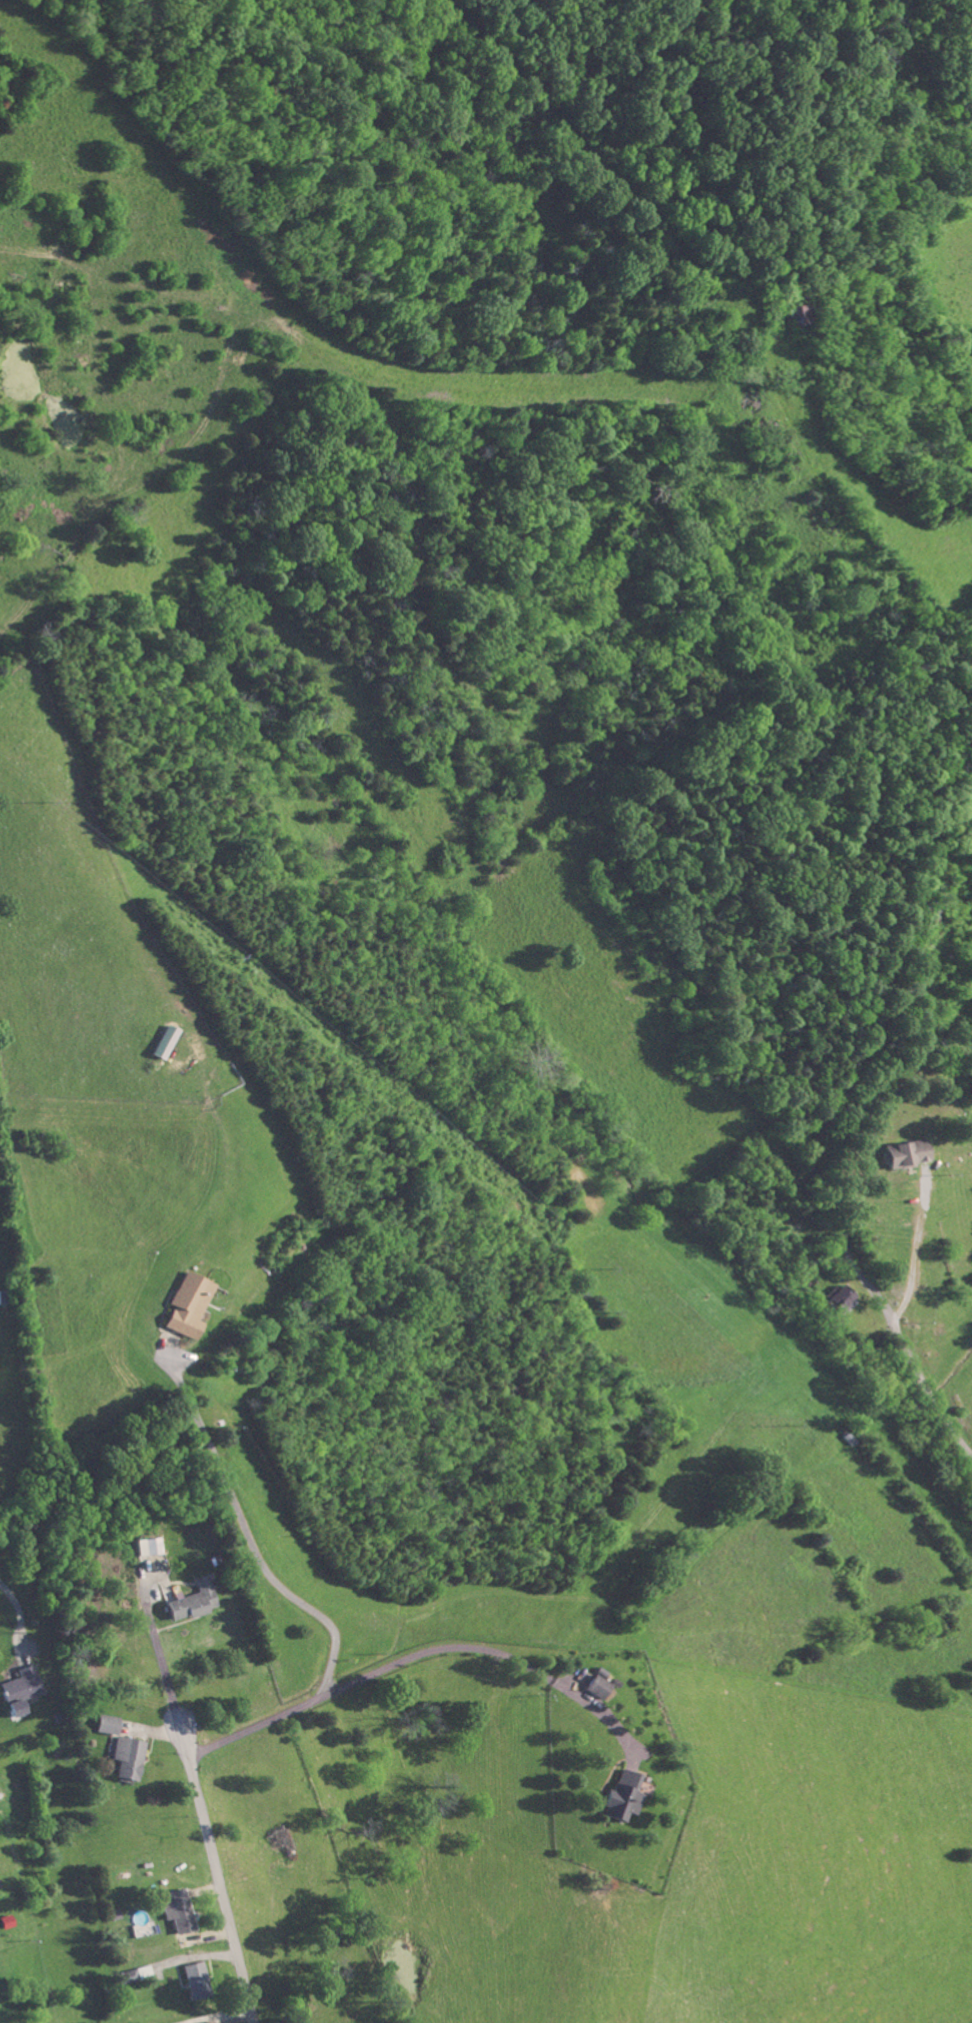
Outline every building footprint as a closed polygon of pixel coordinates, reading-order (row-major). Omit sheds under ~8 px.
[(149,1054),(162,1059),(174,1030),(161,1024),(149,1054)] [(888,1168),(914,1167),(914,1161),(929,1161),(928,1141),(887,1143),(888,1168)] [(191,1338),(199,1319),(195,1317),(210,1282),(181,1270),(167,1303),(171,1304),(161,1326),(191,1338)] [(134,1539),(137,1555),(162,1552),(160,1536),(134,1539)] [(168,1619),(214,1608),(206,1575),(192,1578),(196,1592),(163,1600),(168,1619)] [(20,1698),(39,1693),(32,1664),(14,1668),(16,1677),(0,1681),(0,1699),(4,1716),(23,1711),(20,1698)] [(95,1730),(116,1734),(119,1716),(98,1712),(95,1730)] [(111,1758),(118,1759),(114,1776),(136,1780),(144,1740),(116,1735),(111,1758)] [(639,1774),(618,1767),(610,1790),(604,1788),(598,1804),(604,1806),(601,1814),(622,1821),(626,1811),(634,1814),(641,1794),(633,1791),(639,1774)] [(161,1902),(165,1919),(171,1918),(174,1933),(194,1929),(185,1887),(166,1891),(168,1901),(161,1902)] [(189,1999),(209,1994),(201,1960),(181,1965),(189,1999)] [(120,1972),(122,1983),(139,1979),(137,1968),(120,1972)]
